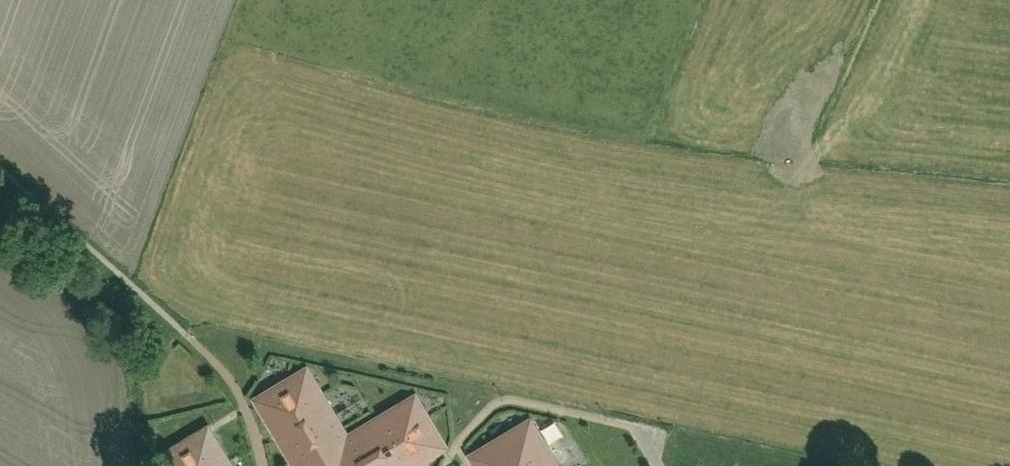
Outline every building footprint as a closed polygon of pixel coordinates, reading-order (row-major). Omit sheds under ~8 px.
[(409,398),(347,435),(310,374),(297,382),(296,381),(271,396),(272,396),(259,404),(295,465),(413,465),(419,462),(417,458),(425,454),(415,436),(427,428),(409,398)] [(530,420),(471,455),(471,456),(477,465),(558,465),(530,420)] [(208,427),(156,457),(161,465),(231,465),(208,427)]
